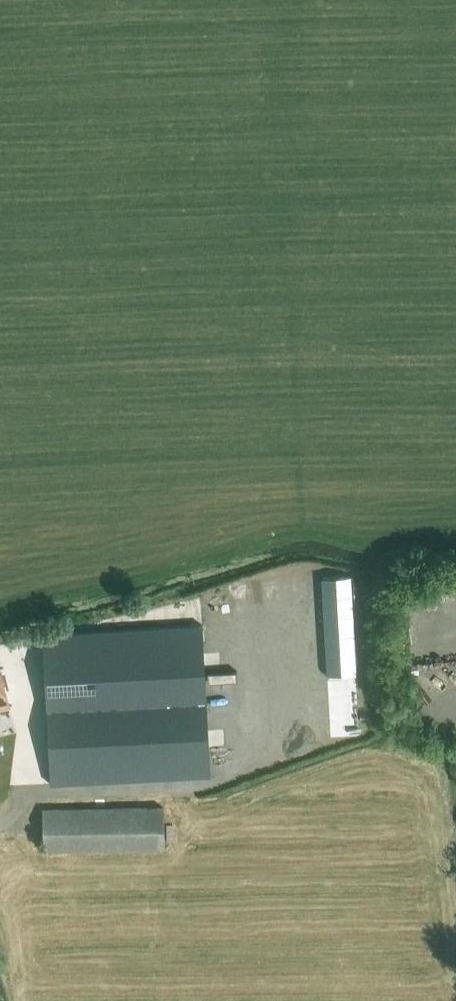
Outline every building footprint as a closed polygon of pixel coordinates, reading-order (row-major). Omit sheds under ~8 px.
[(202,625),(42,634),(50,784),(210,775),(202,625)] [(1,666),(0,666),(0,708),(10,705),(1,666)] [(163,807),(42,809),(43,850),(164,848),(163,807)]
